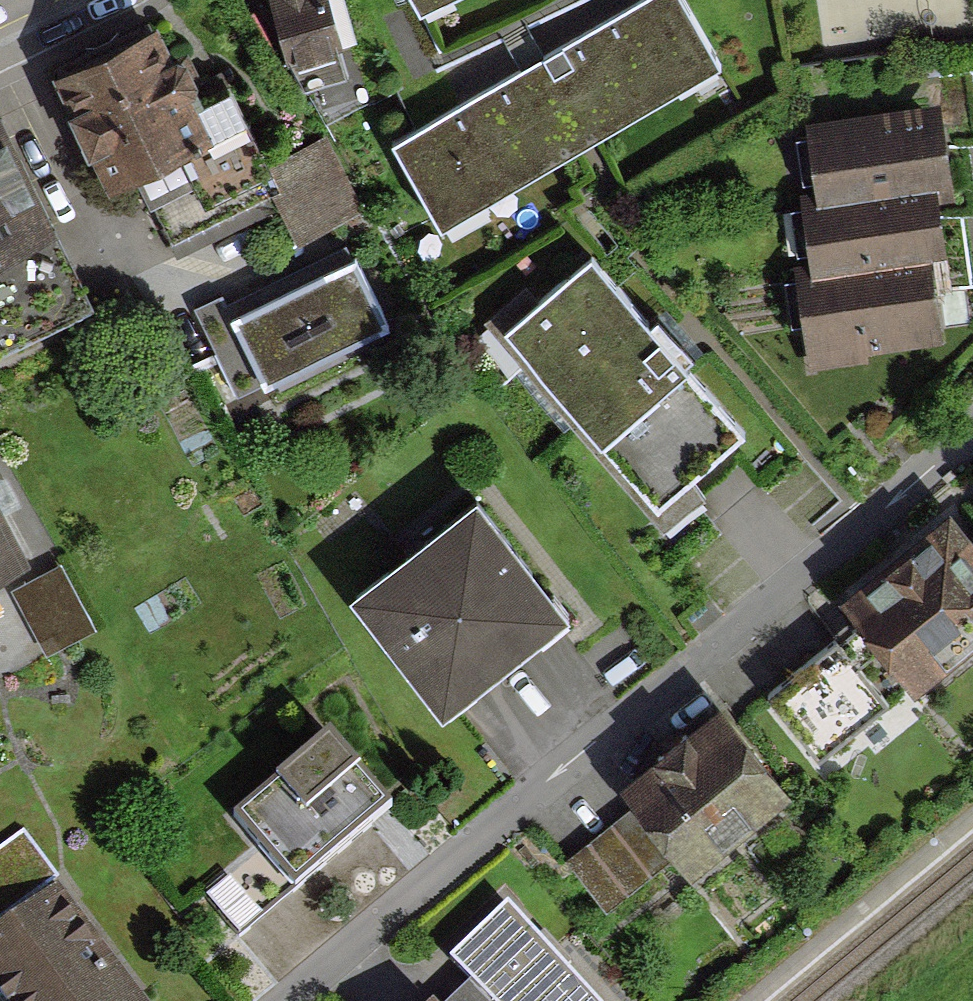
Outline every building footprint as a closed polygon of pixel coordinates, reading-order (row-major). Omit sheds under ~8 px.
[(300,57),(356,39),(344,0),(282,0),(300,57)] [(394,138),(443,223),(733,58),(700,0),(636,0),(394,138)] [(427,11),(449,0),(422,0),(427,11)] [(172,22),(77,67),(128,173),(223,127),(172,22)] [(0,105),(0,261),(67,230),(6,102),(0,105)] [(952,185),(972,182),(962,108),(839,125),(849,199),(952,185)] [(828,202),(838,276),(946,261),(963,258),(952,185),(849,199),(828,202)] [(600,252),(515,327),(671,502),(756,427),(600,252)] [(395,321),(364,257),(245,313),(276,377),(395,321)] [(838,276),(819,279),(830,357),(957,339),(946,261),(838,276)] [(38,550),(0,477),(0,570),(38,550)] [(578,610),(492,496),(364,591),(451,705),(578,610)] [(958,502),(843,594),(861,616),(766,691),(819,757),(891,700),(860,661),(882,643),(918,688),(972,645),(972,520),(958,502)] [(65,564),(15,586),(45,652),(95,630),(65,564)] [(722,698),(619,780),(692,870),(795,787),(722,698)] [(397,811),(334,733),(236,812),(299,890),(397,811)] [(610,912),(671,860),(628,809),(567,861),(610,912)] [(244,929),(280,883),(246,856),(210,902),(244,929)] [(0,936),(0,991),(8,1000),(140,1000),(58,893),(0,936)] [(450,956),(492,1000),(600,1000),(508,902),(450,956)]
